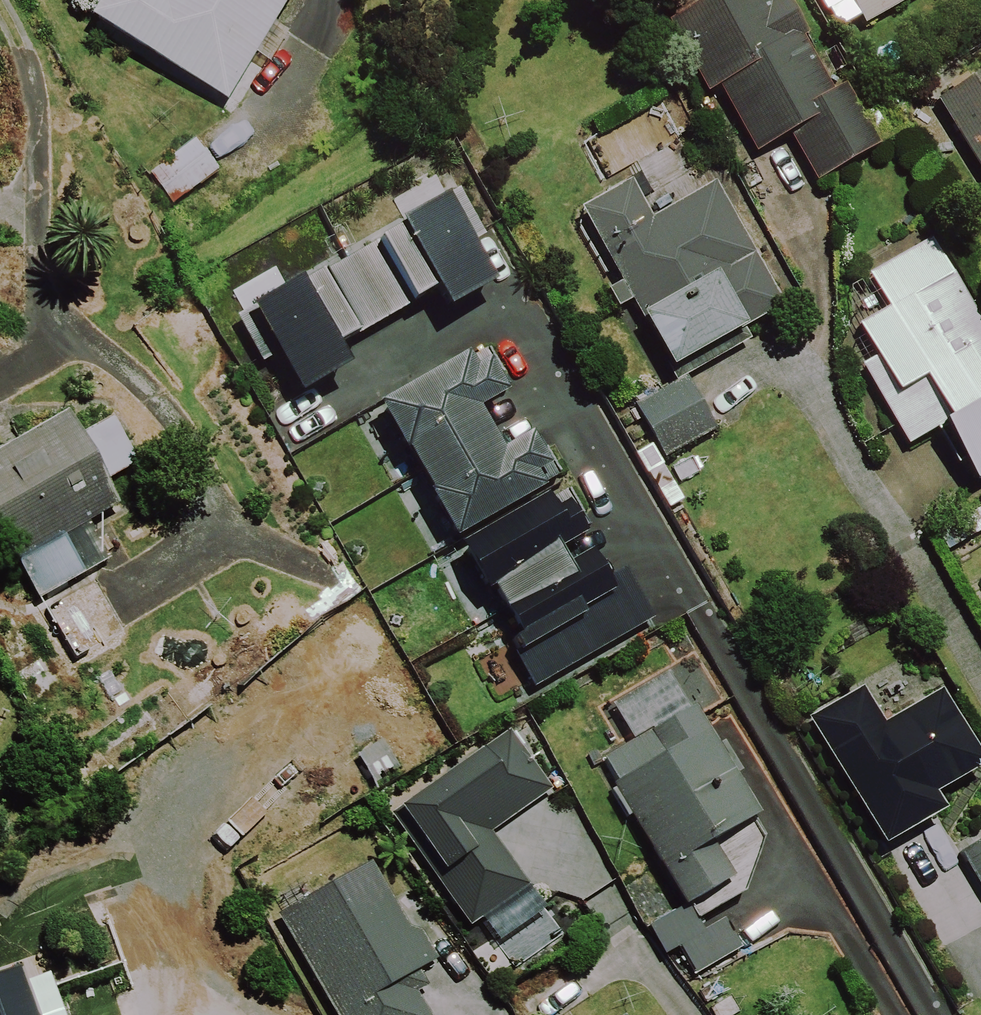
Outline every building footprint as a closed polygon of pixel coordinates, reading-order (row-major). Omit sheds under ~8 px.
[(92,10),(229,95),(256,51),(270,60),(290,29),(275,19),(287,0),(99,0),(92,10)] [(669,15),(710,89),(722,83),(759,149),(793,130),(819,176),(883,141),(849,79),(835,86),(806,33),(813,30),(796,0),(696,0),(669,15)] [(829,7),(831,6),(841,24),(863,11),(868,20),(904,0),(825,0),(829,7)] [(940,96),(980,160),(980,70),(940,96)] [(209,175),(186,145),(143,178),(166,208),(209,175)] [(634,175),(583,203),(625,278),(612,285),(622,303),(635,296),(679,376),(754,335),(747,323),(787,301),(719,178),(655,212),(634,175)] [(307,384),(358,355),(348,339),(446,283),(456,300),(503,273),(479,233),(486,229),(463,188),(457,192),(453,185),(408,211),(411,216),(311,274),(308,268),(257,297),(259,301),(238,313),(264,358),(285,346),(307,384)] [(938,235),(872,272),(890,305),(862,320),(880,352),(865,361),(910,441),(950,419),(980,473),(980,311),(938,235)] [(537,425),(507,441),(485,400),(513,384),(491,344),(477,351),(474,345),(383,394),(458,531),(550,480),(542,465),(555,458),(537,425)] [(667,386),(637,403),(666,454),(719,423),(692,377),(669,390),(667,386)] [(40,596),(110,556),(89,519),(122,500),(113,485),(146,466),(115,411),(86,427),(72,404),(0,445),(0,556),(3,560),(16,553),(40,596)] [(555,488),(468,537),(494,582),(500,579),(527,627),(519,631),(527,645),(517,650),(534,682),(657,612),(629,564),(612,574),(596,545),(574,557),(565,542),(593,526),(571,487),(558,494),(555,488)] [(75,658),(131,627),(101,573),(45,603),(75,658)] [(865,684),(812,716),(889,842),(951,805),(941,788),(980,764),(980,744),(944,684),(887,719),(865,684)] [(718,838),(762,812),(697,701),(606,754),(618,776),(614,778),(687,903),(738,873),(718,838)] [(552,789),(510,729),(392,810),(470,923),(531,882),(494,829),(552,789)] [(962,848),(980,880),(980,837),(962,848)] [(373,856),(280,909),(340,1014),(434,1014),(419,989),(430,983),(421,966),(439,956),(424,928),(411,924),(373,856)] [(744,946),(726,917),(706,928),(691,902),(651,926),(667,953),(681,945),(697,973),(744,946)] [(25,961),(0,970),(0,1014),(44,1014),(25,961)]
